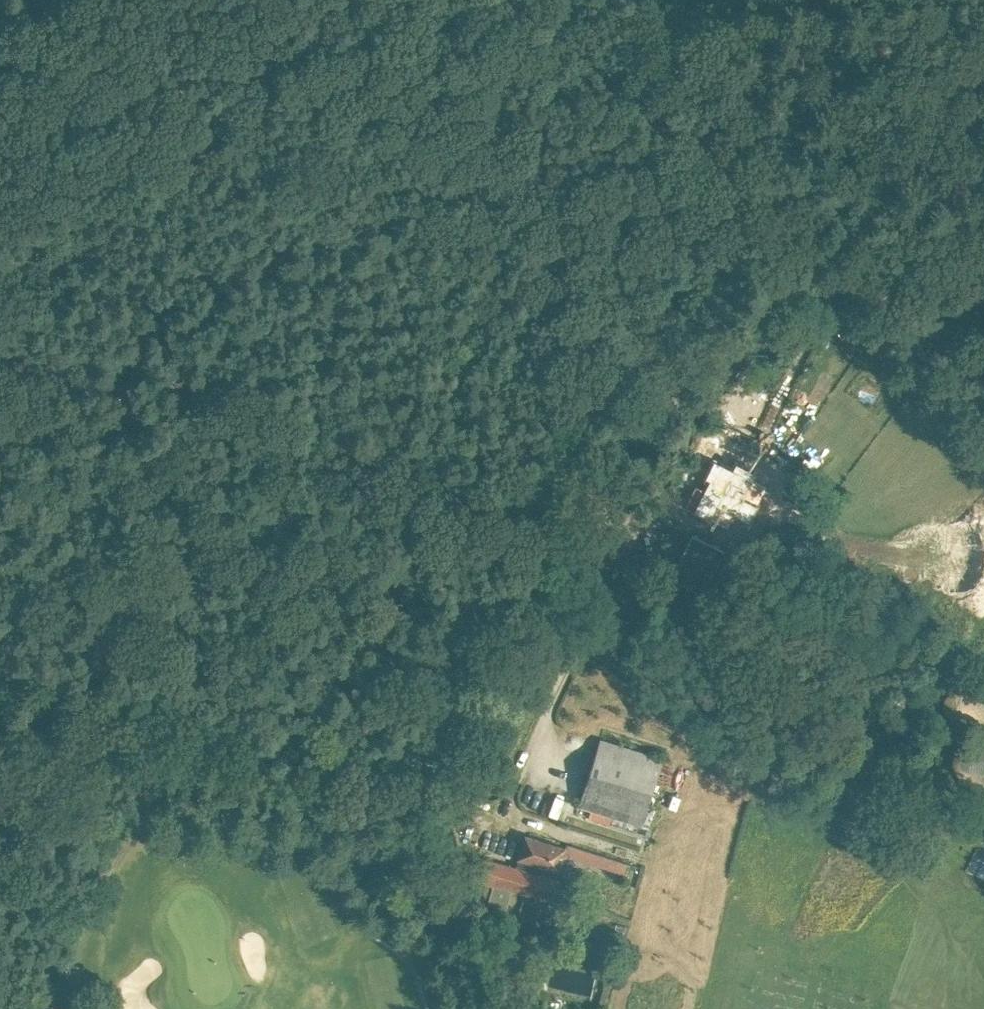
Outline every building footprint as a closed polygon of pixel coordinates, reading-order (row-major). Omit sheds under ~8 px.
[(757,472),(736,461),(732,468),(714,459),(704,478),(723,487),(714,505),(736,515),(757,472)] [(952,690),(946,703),(970,714),(976,701),(952,690)] [(600,739),(579,806),(591,810),(589,817),(611,825),(614,817),(639,825),(661,759),(619,745),(600,739)] [(955,761),(955,763),(955,765),(956,767),(957,768),(957,769),(957,770),(958,770),(958,771),(959,772),(960,773),(961,773),(961,774),(962,774),(963,774),(963,775),(964,775),(965,775),(967,776),(969,776),(971,776),(973,776),(981,774),(983,774),(983,743),(981,743),(978,743),(976,744),(974,744),(972,745),(970,746),(968,747),(967,747),(965,748),(963,749),(962,750),(960,751),(960,752),(959,752),(958,753),(957,754),(957,756),(956,757),(955,759),(955,761)] [(558,869),(563,855),(625,874),(628,864),(566,845),(565,848),(525,836),(520,835),(513,855),(521,858),(518,869),(480,858),(474,878),(496,885),(488,912),(501,915),(509,888),(553,901),(558,881),(552,879),(555,868),(558,869)]
